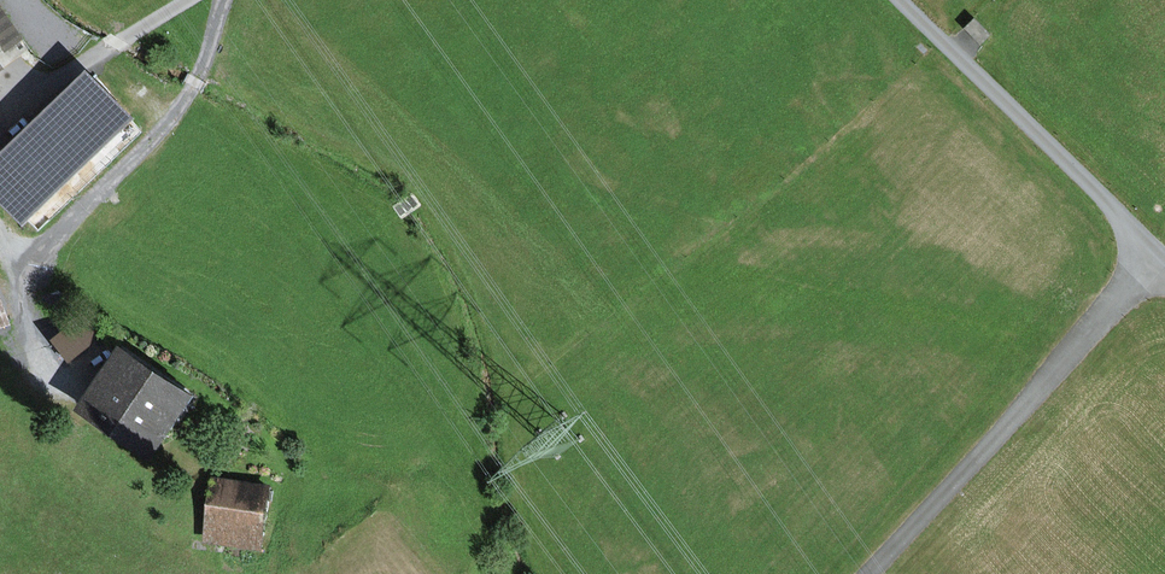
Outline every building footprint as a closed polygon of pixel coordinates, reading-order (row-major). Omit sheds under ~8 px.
[(0,152),(0,206),(21,227),(133,119),(85,70),(0,152)] [(10,326),(0,295),(0,329),(10,326)] [(117,346),(82,397),(159,449),(194,398),(117,346)] [(210,478),(202,542),(260,550),(269,486),(210,478)]
